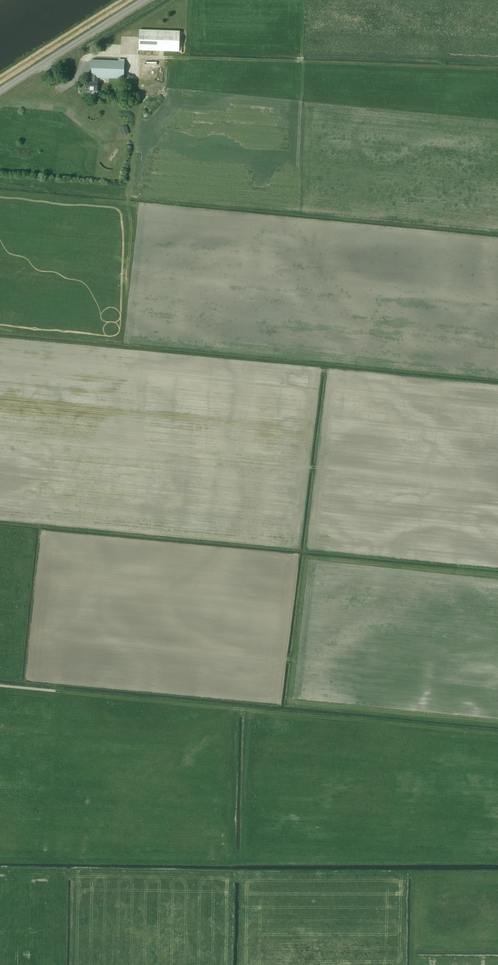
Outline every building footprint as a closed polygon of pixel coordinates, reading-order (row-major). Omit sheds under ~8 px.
[(140,30),(139,50),(179,52),(180,31),(140,30)] [(92,78),(92,82),(86,82),(86,91),(94,91),(94,90),(97,90),(98,83),(97,83),(97,78),(124,79),(125,61),(92,60),(91,77),(92,78)]
